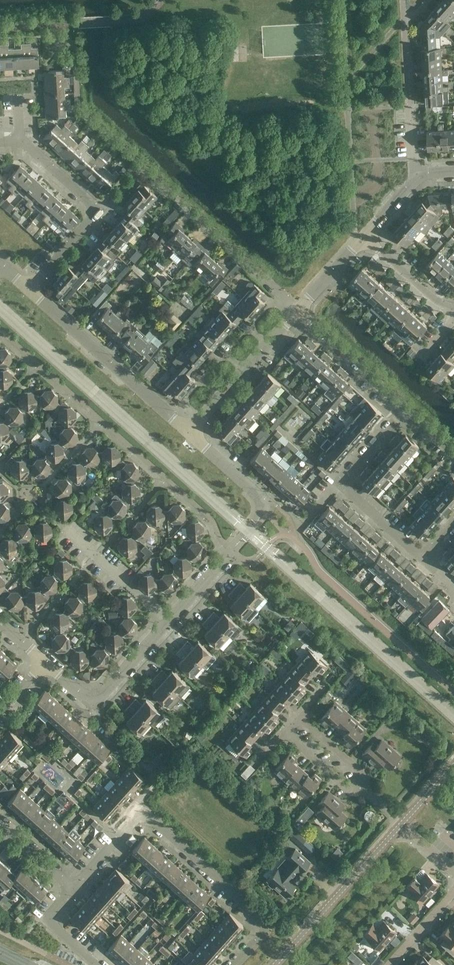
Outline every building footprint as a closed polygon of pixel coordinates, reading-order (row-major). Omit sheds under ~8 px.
[(442,1),(453,13),(453,0),(443,0),(442,1)] [(442,1),(434,10),(448,22),(453,15),(453,13),(442,1)] [(448,22),(434,10),(427,18),(444,32),(451,24),(448,22)] [(444,32),(427,18),(422,24),(423,49),(436,48),(436,47),(436,37),(440,37),(444,32)] [(31,42),(26,43),(27,67),(39,67),(38,47),(31,47),(31,42)] [(21,48),(14,48),(16,68),(27,67),(26,43),(21,43),(21,48)] [(8,44),(3,44),(4,69),(16,68),(14,48),(8,48),(8,44)] [(436,48),(423,49),(424,59),(441,58),(441,49),(445,49),(444,45),(437,46),(437,47),(436,47),(436,48)] [(441,58),(424,59),(424,70),(442,69),(441,58)] [(442,69),(424,70),(425,81),(443,80),(442,75),(448,74),(448,69),(442,69)] [(63,70),(44,71),(44,83),(69,82),(69,77),(64,77),(63,70)] [(443,80),(425,81),(425,92),(443,91),(449,91),(449,85),(443,86),(443,80)] [(69,82),(44,83),(45,94),(65,93),(64,87),(69,87),(69,82)] [(443,91),(425,92),(426,103),(444,102),(443,91)] [(65,93),(45,94),(45,106),(70,104),(70,99),(65,100),(65,93)] [(70,104),(45,106),(46,117),(66,116),(66,110),(70,109),(70,104)] [(43,139),(52,146),(71,124),(70,123),(66,126),(64,125),(61,128),(56,124),(43,139)] [(438,123),(439,130),(440,148),(450,147),(449,130),(444,130),(444,123),(438,123)] [(71,124),(52,146),(60,154),(73,139),(69,135),(72,131),(70,130),(73,126),(71,124)] [(439,130),(427,131),(428,149),(440,148),(439,130)] [(73,139),(60,154),(69,162),(85,143),(81,140),(78,143),(73,139)] [(89,139),(85,143),(69,162),(77,169),(90,154),(86,150),(89,147),(87,145),(91,141),(89,139)] [(90,154),(77,169),(86,177),(102,158),(98,155),(95,159),(90,154)] [(103,158),(102,158),(86,177),(94,185),(107,170),(103,165),(106,162),(104,160),(107,157),(105,155),(103,158)] [(20,165),(17,168),(16,167),(12,167),(11,169),(11,172),(13,173),(6,180),(11,185),(8,188),(12,192),(28,173),(20,165)] [(122,175),(127,169),(123,166),(118,171),(122,175)] [(107,170),(94,185),(103,192),(119,174),(115,170),(112,174),(107,170)] [(28,173),(12,192),(16,195),(19,192),(24,196),(37,181),(28,173)] [(37,181),(24,196),(28,200),(25,204),(29,207),(45,189),(37,181)] [(157,197),(147,188),(141,182),(136,187),(138,188),(130,197),(145,210),(157,197)] [(45,189),(29,207),(33,210),(36,207),(41,211),(54,196),(45,189)] [(428,195),(423,201),(439,216),(443,211),(443,207),(453,207),(453,193),(428,195)] [(54,196),(41,211),(45,215),(42,219),(46,222),(62,204),(54,196)] [(145,210),(130,197),(123,205),(127,209),(123,214),(141,229),(139,227),(143,222),(138,218),(145,210)] [(439,216),(423,201),(415,209),(433,225),(440,217),(439,216)] [(62,204),(46,222),(50,225),(53,222),(58,226),(71,211),(62,204)] [(174,218),(179,213),(174,208),(169,214),(174,218)] [(433,225),(415,209),(408,217),(422,229),(426,233),(433,225)] [(71,211),(58,226),(62,230),(59,234),(63,238),(80,219),(71,211)] [(14,216),(18,219),(22,223),(25,219),(21,216),(22,215),(18,212),(14,216)] [(141,229),(123,214),(118,219),(120,221),(113,228),(129,242),(130,241),(127,239),(133,232),(136,235),(141,229)] [(422,229),(408,217),(401,225),(414,237),(422,229)] [(181,227),(175,222),(160,239),(165,244),(168,241),(174,247),(172,250),(173,251),(187,235),(179,228),(181,227)] [(34,235),(36,232),(34,230),(33,231),(31,230),(33,229),(28,225),(26,227),(34,235)] [(414,237),(401,225),(393,234),(407,246),(414,237)] [(129,242),(113,228),(107,236),(105,234),(100,240),(117,255),(122,250),(119,248),(125,241),(128,244),(129,242)] [(34,236),(39,240),(43,235),(38,231),(34,236)] [(195,242),(187,235),(173,251),(174,252),(177,249),(183,255),(181,258),(186,262),(202,245),(196,240),(195,242)] [(51,249),(56,244),(48,238),(44,243),(51,249)] [(117,255),(100,240),(95,245),(97,247),(90,254),(106,268),(107,270),(114,263),(114,259),(117,255)] [(207,250),(202,245),(186,262),(191,267),(194,265),(200,270),(198,273),(199,274),(213,259),(205,252),(207,250)] [(439,251),(427,265),(435,272),(447,259),(439,251)] [(106,268),(90,254),(83,262),(81,260),(77,266),(94,281),(99,276),(96,273),(102,267),(105,270),(106,268)] [(220,265),(213,259),(199,274),(200,275),(203,273),(209,278),(206,281),(212,286),(228,269),(222,264),(220,265)] [(435,272),(443,279),(453,268),(453,265),(447,259),(435,272)] [(235,276),(242,266),(236,262),(230,272),(235,276)] [(94,281),(77,266),(73,270),(68,266),(61,275),(75,288),(86,275),(94,282),(94,281)] [(363,268),(351,281),(359,289),(371,275),(363,268)] [(443,279),(451,287),(453,284),(453,268),(443,279)] [(124,280),(128,284),(134,277),(129,273),(124,280)] [(75,288),(61,275),(53,283),(57,287),(53,292),(63,301),(75,288)] [(371,275),(359,289),(367,296),(379,282),(371,275)] [(119,281),(114,276),(110,280),(115,285),(119,281)] [(217,293),(226,282),(222,279),(213,290),(217,293)] [(264,293),(254,284),(249,279),(245,284),(250,289),(242,297),(257,310),(265,302),(260,298),(264,293)] [(107,281),(92,298),(98,303),(113,287),(107,281)] [(379,282),(367,296),(375,303),(387,290),(379,282)] [(167,288),(163,292),(166,295),(168,297),(172,293),(167,288)] [(379,315),(395,297),(387,290),(375,303),(371,308),(379,315)] [(231,310),(228,307),(230,305),(227,302),(225,304),(224,303),(223,304),(241,319),(245,315),(249,319),(257,310),(242,297),(231,310)] [(387,322),(391,317),(403,304),(395,297),(379,315),(387,322)] [(106,299),(90,317),(96,322),(97,320),(105,327),(119,311),(118,310),(115,313),(109,307),(111,304),(106,299)] [(191,310),(195,305),(190,300),(186,305),(191,310)] [(213,315),(212,317),(227,331),(234,323),(236,325),(241,319),(223,304),(219,309),(221,312),(216,318),(213,315)] [(403,304),(391,317),(399,325),(411,311),(403,304)] [(167,319),(172,314),(167,309),(162,315),(167,319)] [(119,311),(105,327),(113,333),(111,335),(116,340),(132,323),(126,318),(124,321),(118,315),(120,312),(119,311)] [(411,311),(399,325),(407,332),(419,319),(411,311)] [(197,320),(191,315),(188,318),(194,324),(197,320)] [(221,338),(227,331),(212,317),(200,330),(218,345),(222,340),(221,338)] [(419,319),(407,332),(416,339),(428,326),(419,319)] [(132,323),(116,340),(122,345),(123,343),(131,350),(145,334),(143,333),(141,336),(135,330),(137,328),(132,323)] [(190,341),(189,343),(204,357),(211,349),(213,351),(218,345),(200,330),(195,335),(198,337),(192,344),(190,341)] [(145,334),(131,350),(139,357),(137,358),(138,359),(131,367),(136,371),(143,363),(158,346),(152,341),(150,344),(144,338),(146,336),(145,334)] [(313,348),(316,344),(308,337),(304,341),(313,348)] [(299,339),(287,352),(295,359),(307,346),(299,339)] [(442,352),(453,363),(453,339),(442,352)] [(182,350),(177,356),(194,371),(199,366),(197,364),(204,357),(189,343),(187,344),(190,346),(185,353),(182,350)] [(307,346),(295,359),(303,366),(315,353),(307,346)] [(412,347),(407,352),(413,357),(417,352),(412,347)] [(5,365),(10,360),(9,353),(4,348),(0,349),(0,365),(5,365)] [(329,362),(332,359),(324,351),(320,355),(329,362)] [(442,352),(435,360),(448,372),(453,366),(453,363),(442,352)] [(315,353),(303,366),(311,374),(323,361),(315,353)] [(190,376),(194,371),(177,356),(173,360),(180,367),(172,375),(187,388),(195,380),(190,376)] [(448,372),(435,360),(427,369),(440,381),(448,372)] [(323,361),(311,374),(319,381),(331,368),(323,361)] [(0,365),(0,386),(6,386),(11,381),(11,374),(5,369),(5,365),(0,365)] [(151,370),(146,365),(140,372),(145,376),(151,370)] [(345,377),(348,373),(340,366),(337,369),(345,377)] [(331,368),(319,381),(328,388),(339,375),(331,368)] [(281,385),(268,373),(260,382),(273,393),(281,385)] [(179,397),(187,388),(172,375),(161,388),(171,397),(175,393),(179,397)] [(332,400),(348,383),(339,375),(328,388),(323,393),(332,400)] [(292,387),(296,382),(293,379),(288,384),(292,387)] [(273,393),(260,382),(253,390),(266,401),(273,393)] [(45,390),(39,396),(39,402),(45,407),(52,407),(55,409),(59,404),(56,402),(56,394),(51,390),(45,390)] [(266,401),(253,390),(246,398),(259,409),(266,401)] [(18,397),(19,404),(24,408),(31,408),(35,403),(39,402),(39,396),(35,396),(30,391),(23,391),(18,397)] [(293,395),(290,399),(292,400),(292,402),(288,407),(291,410),(299,401),(293,395)] [(259,409),(246,398),(238,406),(251,417),(259,409)] [(368,401),(361,409),(373,421),(381,412),(368,401)] [(312,407),(319,412),(322,408),(315,403),(312,407)] [(5,412),(6,419),(11,424),(18,423),(22,418),(21,411),(24,408),(19,404),(17,406),(10,407),(5,412)] [(62,407),(59,404),(55,409),(58,412),(58,419),(61,422),(63,424),(70,423),(72,422),(75,418),(75,411),(69,407),(62,407)] [(251,417),(238,406),(231,414),(244,425),(248,429),(255,421),(251,417)] [(373,421),(361,409),(356,406),(349,414),(353,417),(366,429),(367,429),(369,430),(370,429),(372,428),(372,426),(372,425),(371,424),(373,421)] [(244,425),(231,414),(224,422),(237,433),(244,425)] [(353,417),(349,422),(346,425),(359,437),(366,429),(353,417)] [(3,422),(0,422),(0,439),(4,439),(9,434),(8,427),(11,424),(6,419),(3,422)] [(237,433),(224,422),(216,430),(233,445),(241,437),(237,433)] [(70,423),(63,424),(64,428),(59,433),(59,440),(64,445),(72,444),(76,439),(76,432),(70,427),(70,423)] [(346,425),(339,433),(352,445),(359,437),(346,425)] [(352,445),(339,433),(332,441),(344,453),(347,450),(348,451),(349,451),(351,451),(352,449),(353,448),(352,447),(351,446),(352,445)] [(418,446),(406,435),(398,443),(411,455),(418,446)] [(45,449),(45,456),(50,460),(58,460),(62,455),(62,448),(64,445),(59,440),(57,443),(50,443),(45,449)] [(295,452),(298,449),(289,441),(286,444),(295,452)] [(332,441),(324,449),(337,461),(344,453),(332,441)] [(411,455),(398,443),(391,451),(404,463),(411,455)] [(107,446),(102,452),(102,459),(107,463),(115,463),(118,466),(122,460),(119,458),(119,451),(114,446),(107,446)] [(81,453),(81,460),(87,464),(94,464),(98,459),(102,459),(102,452),(98,452),(93,447),(86,448),(81,453)] [(262,447),(250,460),(258,468),(270,455),(262,447)] [(324,449),(317,458),(330,469),(333,466),(333,467),(335,467),(337,467),(338,466),(338,464),(338,463),(337,462),(337,461),(324,449)] [(404,463),(391,451),(384,459),(396,471),(404,463)] [(270,455),(258,468),(266,475),(278,462),(270,455)] [(311,467),(314,463),(305,455),(302,458),(311,467)] [(36,459),(31,464),(31,471),(37,476),(44,475),(48,470),(48,463),(50,460),(45,456),(43,459),(36,459)] [(396,471),(384,459),(376,467),(389,479),(396,471)] [(27,471),(31,471),(31,464),(27,464),(22,460),(15,460),(10,465),(10,472),(16,477),(23,477),(27,471)] [(67,468),(68,475),(73,480),(80,480),(84,475),(84,467),(87,464),(81,460),(79,463),(72,463),(67,468)] [(125,463),(122,460),(118,466),(121,468),(121,475),(126,480),(133,480),(138,474),(137,467),(132,463),(125,463)] [(278,462),(266,475),(274,482),(286,469),(278,462)] [(437,470),(433,466),(429,470),(433,474),(437,470)] [(389,479),(376,467),(369,475),(382,487),(389,479)] [(286,469),(274,482),(282,489),(294,476),(286,469)] [(433,474),(429,470),(424,475),(429,479),(433,474)] [(54,491),(59,496),(66,495),(71,490),(70,483),(73,480),(68,475),(65,478),(58,479),(53,484),(54,491)] [(382,487),(369,475),(362,483),(375,495),(382,487)] [(294,476),(282,489),(290,496),(302,484),(294,476)] [(446,485),(453,493),(453,478),(453,477),(446,485)] [(133,480),(126,480),(127,484),(122,489),(122,496),(127,501),(134,501),(139,495),(139,488),(133,484),(133,480)] [(423,486),(418,482),(414,487),(419,490),(423,486)] [(302,484),(290,496),(291,497),(290,498),(290,500),(290,501),(292,503),(294,503),(295,503),(296,501),(299,504),(310,491),(302,484)] [(446,485),(438,494),(451,505),(453,502),(453,493),(446,485)] [(419,490),(414,487),(410,491),(414,495),(419,490)] [(111,498),(113,500),(108,505),(108,512),(113,517),(120,516),(125,511),(125,504),(127,501),(122,496),(121,498),(116,494),(114,495),(111,498)] [(438,494),(431,502),(444,513),(451,505),(438,494)] [(66,495),(59,496),(59,500),(54,505),(55,512),(60,517),(67,516),(72,511),(71,504),(66,499),(66,495)] [(408,502),(404,498),(400,503),(404,507),(408,502)] [(94,500),(90,505),(90,509),(99,508),(99,504),(94,500)] [(444,513),(431,502),(424,510),(437,521),(444,513)] [(0,503),(0,520),(4,520),(9,515),(8,508),(3,503),(0,503)] [(404,507),(400,503),(396,507),(400,511),(404,507)] [(172,505),(167,510),(167,517),(173,522),(180,521),(183,524),(187,519),(184,516),(184,509),(179,504),(172,505)] [(146,511),(147,518),(152,523),(159,522),(163,517),(167,517),(167,510),(163,510),(158,506),(151,506),(146,511)] [(317,519),(326,527),(337,514),(329,506),(317,519)] [(424,510),(417,518),(430,529),(437,521),(424,510)] [(111,519),(113,517),(108,512),(106,515),(99,515),(94,520),(94,527),(100,532),(107,532),(111,527),(111,519)] [(337,514),(326,527),(334,534),(345,521),(337,514)] [(132,527),(133,534),(138,538),(137,539),(142,542),(144,542),(146,541),(145,537),(150,533),(149,526),(152,523),(147,518),(144,521),(137,522),(132,527)] [(430,529),(417,518),(409,526),(422,538),(430,529)] [(190,522),(187,519),(183,524),(186,527),(186,534),(191,538),(198,538),(203,533),(203,526),(197,521),(190,522)] [(345,521),(334,534),(342,541),(354,528),(345,521)] [(34,527),(30,527),(30,534),(34,534),(40,539),(47,538),(51,533),(51,526),(46,522),(39,522),(34,527)] [(14,535),(11,538),(16,543),(19,540),(26,540),(30,534),(30,527),(25,523),(18,523),(13,528),(14,535)] [(354,528),(342,541),(350,548),(362,535),(354,528)] [(377,541),(381,536),(375,531),(370,535),(377,541)] [(135,541),(137,539),(138,538),(133,534),(130,537),(123,537),(118,542),(119,549),(124,554),(131,554),(136,548),(135,541)] [(362,535),(350,548),(358,556),(370,543),(362,535)] [(315,542),(323,545),(326,540),(318,536),(315,542)] [(2,559),(3,558),(6,560),(9,560),(11,559),(10,555),(12,555),(17,550),(16,543),(11,538),(4,539),(0,543),(0,557),(2,559)] [(198,538),(191,538),(192,542),(187,548),(187,555),(192,559),(199,559),(204,554),(204,547),(198,542),(198,538)] [(326,543),(322,547),(337,562),(341,557),(326,543)] [(370,543),(358,556),(366,563),(378,550),(370,543)] [(145,544),(142,549),(148,554),(152,550),(145,544)] [(62,556),(66,552),(61,548),(57,552),(62,556)] [(380,552),(369,565),(377,573),(389,560),(380,552)] [(185,558),(178,558),(174,555),(170,560),(173,563),(173,570),(179,575),(186,574),(190,569),(190,562),(192,559),(187,555),(185,558)] [(452,555),(444,563),(453,572),(453,557),(452,555)] [(54,572),(52,575),(57,579),(60,576),(67,576),(71,571),(71,564),(66,559),(59,560),(54,565),(54,572)] [(381,584),(385,580),(397,567),(389,560),(377,573),(373,577),(381,584)] [(397,567),(385,580),(393,587),(405,574),(397,567)] [(164,574),(159,579),(159,585),(165,590),(172,590),(176,585),(176,578),(179,575),(173,570),(171,573),(164,574)] [(155,586),(159,585),(159,579),(155,579),(150,574),(143,575),(138,580),(138,587),(144,592),(151,591),(155,586)] [(405,574),(393,587),(401,594),(413,581),(405,574)] [(40,587),(38,590),(43,595),(46,592),(53,592),(57,586),(57,579),(52,575),(45,575),(40,580),(40,587)] [(428,587),(432,582),(426,577),(421,581),(428,587)] [(79,594),(76,597),(82,601),(84,598),(91,598),(96,593),(96,586),(90,581),(83,582),(79,587),(79,594)] [(413,581),(401,594),(409,602),(421,589),(413,581)] [(239,582),(233,588),(258,610),(267,599),(250,583),(246,588),(239,582)] [(258,610),(233,588),(227,594),(234,600),(230,605),(244,617),(244,616),(249,620),(258,610)] [(10,592),(7,589),(2,594),(5,597),(6,604),(11,609),(18,608),(23,603),(22,596),(17,592),(10,592)] [(430,603),(427,599),(429,596),(421,589),(409,602),(406,605),(414,613),(418,608),(422,612),(430,603)] [(26,596),(22,596),(23,603),(27,603),(32,608),(39,607),(43,602),(43,595),(38,590),(31,591),(26,596)] [(65,609),(62,612),(68,617),(70,614),(77,614),(82,608),(82,601),(76,597),(69,597),(65,602),(65,609)] [(124,614),(124,618),(131,618),(131,614),(135,609),(135,601),(130,597),(123,597),(118,602),(118,609),(124,614)] [(449,609),(439,599),(421,618),(432,628),(449,609)] [(213,611),(207,617),(232,639),(241,628),(224,612),(220,617),(213,611)] [(56,630),(57,634),(63,633),(63,629),(68,624),(68,617),(62,612),(55,613),(51,618),(51,625),(56,630)] [(232,639),(207,617),(202,623),(208,629),(204,634),(218,646),(218,645),(222,649),(232,639)] [(120,630),(117,633),(122,638),(125,635),(132,635),(136,629),(136,622),(131,618),(124,618),(119,623),(120,630)] [(296,640),(308,626),(301,620),(289,634),(296,640)] [(435,630),(430,635),(447,650),(451,645),(435,630)] [(63,633),(57,634),(52,639),(52,646),(57,650),(64,650),(68,653),(72,648),(69,645),(69,638),(63,633)] [(106,646),(103,649),(108,653),(111,650),(118,650),(123,645),(122,638),(117,633),(110,634),(105,639),(106,646)] [(187,640),(181,646),(201,664),(211,653),(198,641),(194,646),(187,640)] [(201,664),(181,646),(176,652),(182,658),(178,663),(192,675),(201,664)] [(75,650),(72,648),(68,653),(71,655),(71,663),(76,667),(83,667),(88,661),(87,655),(82,650),(75,650)] [(91,655),(87,655),(88,661),(92,661),(97,666),(104,666),(109,660),(108,653),(103,649),(96,649),(91,655)] [(0,650),(0,667),(8,657),(0,650)] [(309,650),(295,665),(309,678),(318,669),(322,673),(327,667),(309,650)] [(347,668),(350,663),(340,655),(336,660),(347,668)] [(0,667),(0,674),(5,678),(17,665),(8,657),(0,667)] [(309,678),(295,665),(281,680),(300,697),(305,691),(301,687),(309,678)] [(352,666),(341,678),(348,684),(358,672),(352,666)] [(161,669),(155,675),(180,697),(190,687),(172,670),(168,675),(161,669)] [(87,679),(90,679),(95,679),(96,679),(96,675),(95,675),(90,675),(90,672),(89,672),(89,671),(85,672),(82,675),(87,679)] [(180,697),(155,675),(150,682),(156,688),(152,692),(171,708),(180,697)] [(300,697),(281,680),(268,695),(283,708),(291,699),(295,703),(300,697)] [(45,690),(33,703),(41,711),(53,697),(45,690)] [(268,695),(255,710),(273,726),(279,721),(275,717),(283,708),(268,695)] [(53,697),(41,711),(49,718),(61,705),(53,697)] [(135,698),(129,704),(154,726),(164,716),(146,699),(142,704),(135,698)] [(336,701),(319,720),(325,725),(328,721),(338,729),(351,715),(336,701)] [(154,726),(129,704),(124,711),(130,717),(126,721),(140,733),(149,723),(154,727),(154,726)] [(61,705),(49,718),(57,725),(69,712),(61,705)] [(403,715),(402,714),(405,710),(400,705),(387,720),(393,725),(403,715)] [(273,726),(255,710),(241,725),(256,738),(264,729),(268,732),(273,726)] [(69,712),(57,725),(65,733),(77,719),(69,712)] [(351,715),(338,729),(347,737),(343,742),(349,747),(366,728),(351,715)] [(77,719),(65,733),(73,740),(85,726),(77,719)] [(228,740),(246,756),(252,750),(248,747),(256,738),(241,725),(228,740)] [(85,726),(73,740),(81,747),(93,734),(85,726)] [(22,742),(9,730),(1,738),(15,750),(22,742)] [(93,734),(81,747),(90,754),(102,741),(93,734)] [(34,735),(30,739),(27,742),(32,747),(35,743),(39,740),(34,735)] [(1,738),(0,740),(0,752),(7,759),(15,750),(1,738)] [(370,745),(362,754),(374,764),(375,764),(374,763),(378,758),(390,768),(400,756),(382,740),(374,749),(370,745)] [(102,741),(90,754),(98,762),(110,748),(102,741)] [(45,746),(39,753),(43,757),(47,753),(49,750),(45,746)] [(77,763),(84,756),(79,750),(72,757),(77,763)] [(274,770),(289,783),(302,769),(293,761),(297,757),(290,751),(274,770)] [(153,767),(159,761),(154,757),(149,762),(153,767)] [(130,766),(122,774),(135,786),(143,778),(130,766)] [(311,777),(302,769),(289,783),(304,797),(321,779),(315,773),(311,777)] [(77,776),(82,780),(85,777),(80,772),(77,776)] [(135,786),(122,774),(115,782),(128,794),(135,786)] [(128,794),(115,782),(108,791),(121,803),(128,794)] [(20,788),(8,802),(16,809),(28,796),(20,788)] [(82,792),(78,788),(74,793),(78,796),(82,792)] [(108,791),(100,799),(114,811),(121,803),(108,791)] [(328,791),(321,800),(315,807),(318,810),(317,812),(335,829),(346,817),(335,807),(339,802),(340,802),(328,791)] [(28,796),(16,809),(24,816),(36,803),(28,796)] [(114,811),(100,799),(93,807),(106,819),(114,811)] [(36,803),(24,816),(32,824),(44,810),(36,803)] [(44,810),(32,824),(40,831),(52,817),(44,810)] [(307,818),(302,814),(293,823),(298,828),(307,818)] [(52,817),(40,831),(48,838),(60,825),(52,817)] [(60,825),(48,838),(56,845),(68,832),(60,825)] [(291,836),(301,845),(307,838),(297,829),(291,836)] [(68,832),(56,845),(64,853),(76,839),(68,832)] [(144,837),(132,850),(141,858),(153,844),(144,837)] [(76,839),(64,853),(73,860),(85,847),(76,839)] [(153,844),(141,858),(149,865),(161,852),(153,844)] [(285,896),(296,884),(290,878),(292,875),(293,876),(299,869),(301,871),(310,861),(295,849),(287,858),(289,861),(281,870),(278,868),(267,880),(269,882),(268,883),(272,888),(274,886),(285,896)] [(8,851),(0,859),(0,876),(9,866),(4,861),(11,854),(8,851)] [(161,852),(149,865),(157,872),(169,859),(161,852)] [(169,859),(157,872),(165,880),(177,866),(169,859)] [(24,865),(26,863),(23,860),(14,870),(9,866),(0,876),(0,889),(2,890),(11,880),(24,865)] [(18,888),(34,870),(32,868),(30,871),(24,865),(11,880),(11,886),(15,889),(18,888)] [(177,866),(165,880),(173,887),(185,873),(177,866)] [(129,881),(116,869),(108,877),(122,889),(129,881)] [(28,893),(40,880),(34,874),(36,872),(34,870),(18,888),(16,890),(24,897),(28,893)] [(185,873),(173,887),(181,894),(193,881),(185,873)] [(420,881),(415,876),(406,886),(411,890),(410,891),(422,901),(438,884),(426,873),(420,881)] [(122,889),(108,877),(101,885),(114,897),(122,889)] [(40,880),(28,893),(36,901),(51,885),(48,882),(46,885),(40,880)] [(193,881),(181,894),(189,901),(201,888),(193,881)] [(114,897),(101,885),(94,893),(107,905),(114,897)] [(201,888),(189,901),(198,909),(209,895),(201,888)] [(107,905),(94,893),(87,901),(100,913),(107,905)] [(149,898),(145,895),(141,900),(145,903),(149,898)] [(6,910),(10,906),(12,904),(7,900),(5,902),(1,899),(0,900),(0,905),(6,910)] [(100,913),(87,901),(79,909),(93,921),(100,913)] [(93,921),(79,909),(72,918),(85,930),(93,921)] [(144,918),(147,915),(142,910),(139,914),(144,918)] [(407,917),(412,921),(418,915),(412,910),(407,917)] [(230,913),(222,922),(236,934),(243,925),(230,913)] [(18,914),(15,918),(20,922),(23,919),(18,914)] [(368,939),(379,949),(395,931),(384,921),(377,928),(374,925),(365,935),(368,938),(368,939)] [(222,922),(215,930),(228,942),(236,934),(222,922)] [(449,924),(440,935),(448,942),(439,951),(450,961),(453,957),(453,929),(449,924)] [(173,927),(169,930),(174,935),(178,931),(173,927)] [(215,930),(208,938),(221,950),(228,942),(215,930)] [(121,934),(109,948),(117,955),(129,942),(121,934)] [(208,938),(200,946),(214,958),(221,950),(208,938)] [(129,942),(117,955),(125,962),(137,949),(129,942)] [(172,942),(168,946),(168,947),(171,950),(176,945),(172,942)] [(200,946),(193,954),(205,964),(207,964),(214,958),(200,946)] [(125,962),(128,964),(137,964),(145,956),(137,949),(125,962)] [(185,962),(188,964),(205,964),(193,954),(185,962)] [(384,959),(378,954),(370,964),(372,964),(379,964),(384,959)] [(137,964),(152,964),(153,963),(145,956),(137,964)] [(413,964),(443,964),(435,958),(431,963),(423,956),(419,961),(417,960),(413,964)]
